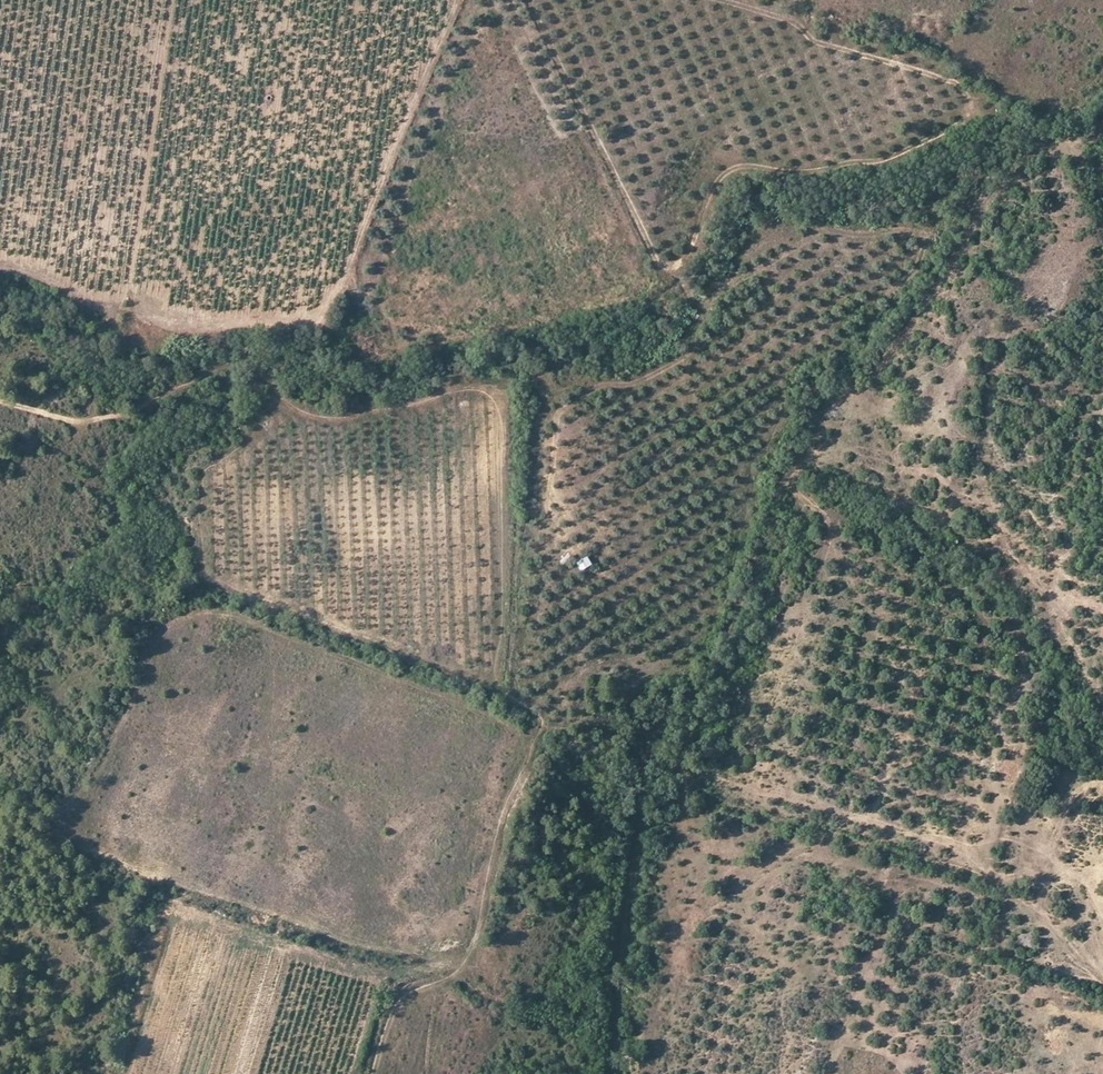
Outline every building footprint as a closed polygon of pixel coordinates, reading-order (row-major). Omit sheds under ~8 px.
[(585,552),(573,559),(579,569),(591,562),(585,552)] [(1008,760),(999,768),(1008,779),(1017,772),(1008,760)]
